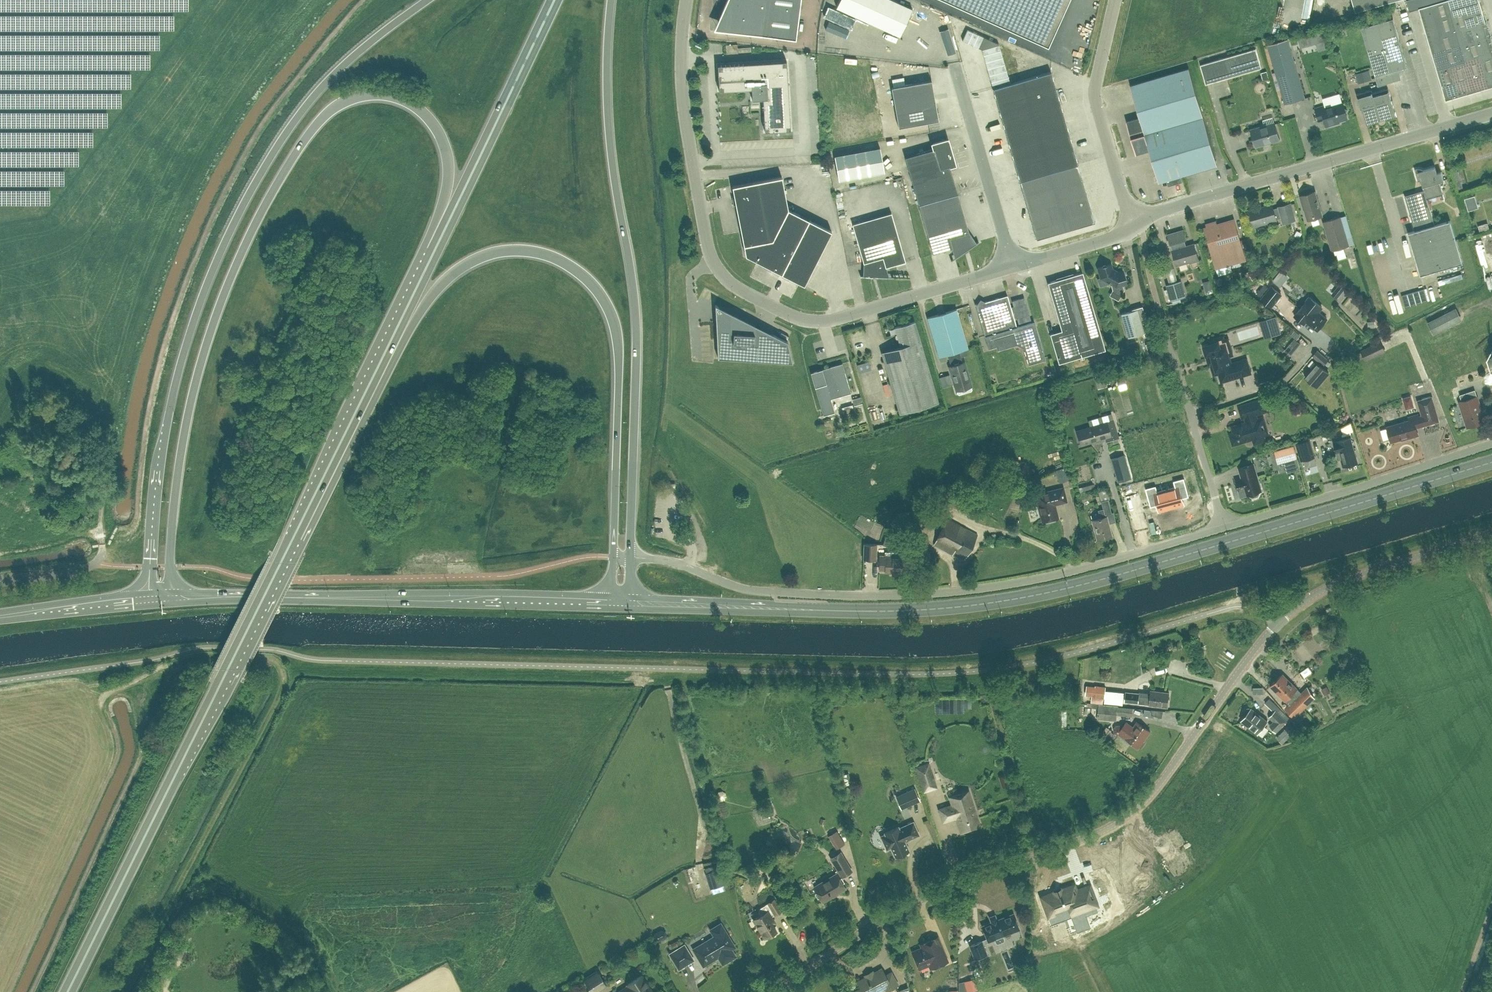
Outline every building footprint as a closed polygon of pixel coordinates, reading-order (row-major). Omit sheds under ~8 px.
[(720,14),(720,29),(794,39),(799,0),(726,0),(720,14)] [(892,0),(839,0),(836,7),(899,36),(911,9),(892,0)] [(1046,45),(1067,0),(948,0),(1046,45)] [(1355,11),(1393,0),(1352,0),(1355,11)] [(1409,10),(1419,7),(1423,22),(1452,14),(1448,0),(1406,0),(1409,10)] [(1452,14),(1481,5),(1480,0),(1448,0),(1452,14)] [(1481,5),(1452,14),(1457,29),(1486,21),(1481,5)] [(1452,14),(1423,22),(1428,38),(1457,29),(1452,14)] [(1407,67),(1393,18),(1360,27),(1377,86),(1401,79),(1398,69),(1407,67)] [(1486,21),(1457,29),(1461,44),(1490,36),(1486,21)] [(1082,22),(1079,33),(1090,36),(1093,25),(1082,22)] [(967,29),(962,40),(967,42),(972,32),(967,29)] [(1457,29),(1428,38),(1432,53),(1461,44),(1457,29)] [(972,32),(967,42),(973,45),(978,34),(972,32)] [(978,34),(973,45),(978,47),(983,36),(978,34)] [(983,36),(978,47),(981,49),(999,44),(998,43),(983,36)] [(1461,44),(1466,60),(1480,56),(1491,52),(1491,43),(1490,36),(1461,44)] [(1090,47),(1090,37),(1075,37),(1075,47),(1090,47)] [(1304,98),(1287,39),(1267,45),(1284,103),(1304,98)] [(999,44),(981,49),(983,55),(1000,50),(999,44)] [(1461,44),(1432,53),(1437,68),(1452,64),(1466,60),(1461,44)] [(1261,67),(1256,48),(1200,64),(1205,84),(1261,67)] [(1000,50),(983,55),(985,61),(1002,56),(1000,50)] [(1480,56),(1489,86),(1491,85),(1491,52),(1480,56)] [(1002,56),(985,61),(987,68),(1004,63),(1002,56)] [(1480,56),(1466,60),(1475,90),(1489,86),(1480,56)] [(719,90),(751,88),(751,99),(762,98),(764,131),(789,129),(790,129),(787,86),(786,60),(717,64),(718,90),(719,90)] [(1466,60),(1452,64),(1460,94),(1475,90),(1466,60)] [(1004,63),(987,68),(989,75),(1006,70),(1004,63)] [(1452,64),(1437,68),(1446,99),(1460,94),(1452,64)] [(1130,85),(1139,117),(1198,100),(1188,68),(1130,85)] [(1006,70),(989,75),(991,81),(1008,76),(1006,70)] [(993,88),(992,88),(1036,238),(1094,222),(1050,71),(1010,83),(993,88)] [(1008,76),(991,81),(993,88),(1010,83),(1008,76)] [(938,120),(931,80),(891,87),(898,127),(938,120)] [(1387,88),(1373,92),(1381,119),(1389,117),(1390,118),(1396,116),(1395,112),(1394,112),(1387,88)] [(1381,119),(1373,92),(1372,93),(1371,89),(1356,93),(1360,108),(1361,107),(1365,120),(1366,125),(1372,123),(1372,122),(1381,119)] [(1207,133),(1198,100),(1139,117),(1126,121),(1136,154),(1149,150),(1207,133)] [(1344,108),(1342,103),(1326,107),(1325,105),(1315,108),(1318,120),(1324,119),(1326,126),(1335,123),(1334,122),(1347,118),(1345,112),(1347,110),(1344,108)] [(1285,116),(1297,113),(1295,105),(1283,108),(1285,116)] [(1279,139),(1274,122),(1250,129),(1255,146),(1279,139)] [(1217,165),(1207,133),(1149,150),(1158,182),(1217,165)] [(932,253),(951,248),(954,257),(978,241),(977,241),(975,242),(968,232),(949,165),(954,164),(946,137),(945,137),(946,139),(931,143),(933,148),(904,156),(932,253)] [(880,147),(834,156),(839,180),(884,171),(880,147)] [(1436,173),(1435,166),(1423,170),(1421,169),(1419,169),(1417,168),(1414,169),(1418,181),(1420,180),(1423,190),(1404,195),(1414,230),(1408,232),(1420,275),(1462,262),(1450,220),(1434,225),(1426,199),(1443,194),(1439,181),(1443,180),(1441,171),(1436,173)] [(787,208),(781,176),(732,186),(745,255),(803,284),(831,231),(787,208)] [(1322,215),(1314,191),(1300,195),(1307,220),(1322,215)] [(1295,219),(1290,203),(1278,206),(1279,209),(1273,211),(1271,204),(1249,210),(1253,226),(1276,220),(1275,217),(1281,216),(1283,223),(1295,219)] [(905,261),(891,213),(852,224),(863,262),(862,275),(860,275),(893,277),(893,276),(888,276),(886,267),(905,261)] [(1349,245),(1341,217),(1323,222),(1332,250),(1334,250),(1335,254),(1344,252),(1342,247),(1349,245)] [(1244,258),(1233,220),(1216,225),(1215,222),(1207,225),(1207,228),(1205,228),(1216,267),(1244,258)] [(1185,239),(1183,230),(1167,234),(1176,265),(1189,261),(1189,263),(1199,260),(1194,243),(1183,246),(1181,241),(1185,239)] [(1112,269),(1110,263),(1097,267),(1100,278),(1116,287),(1116,289),(1115,291),(1121,294),(1123,290),(1122,285),(1126,284),(1122,270),(1116,272),(1112,269)] [(1281,285),(1289,276),(1284,271),(1276,280),(1281,285)] [(1104,349),(1082,272),(1047,282),(1061,330),(1049,333),(1058,363),(1104,349)] [(1186,295),(1181,280),(1167,284),(1173,304),(1181,301),(1180,297),(1186,295)] [(1035,286),(1009,294),(1018,323),(1044,315),(1035,286)] [(1282,294),(1271,286),(1261,299),(1271,307),(1282,294)] [(1343,288),(1337,297),(1345,303),(1351,293),(1343,288)] [(1425,288),(1402,295),(1405,307),(1428,300),(1425,288)] [(1120,295),(1112,291),(1110,295),(1118,300),(1120,295)] [(1016,326),(1006,295),(975,304),(974,304),(984,336),(992,334),(993,339),(1012,333),(1016,344),(1023,349),(1028,364),(1044,359),(1044,360),(1045,360),(1034,321),(1016,326)] [(1350,308),(1357,298),(1352,295),(1345,305),(1350,308)] [(1322,306),(1310,296),(1305,303),(1307,305),(1297,317),(1302,321),(1304,319),(1317,329),(1326,317),(1318,310),(1322,306)] [(1130,310),(1120,313),(1124,329),(1127,337),(1148,331),(1141,306),(1129,309),(1130,310)] [(967,347),(955,308),(927,317),(938,356),(946,354),(948,360),(950,365),(948,366),(955,390),(971,386),(964,361),(962,362),(960,356),(958,350),(967,348),(967,347)] [(1460,315),(1456,308),(1427,322),(1433,334),(1462,319),(1460,315)] [(734,318),(719,317),(717,343),(716,343),(717,357),(792,362),(787,341),(773,334),(743,332),(744,322),(734,321),(734,318)] [(1278,320),(1269,324),(1271,330),(1281,326),(1278,320)] [(937,401),(914,321),(894,327),(900,346),(881,351),(899,413),(937,401)] [(1222,381),(1250,372),(1246,359),(1230,364),(1228,355),(1231,354),(1231,353),(1229,347),(1229,346),(1225,347),(1223,338),(1222,337),(1210,341),(1211,344),(1205,346),(1205,347),(1207,353),(1208,353),(1210,358),(1209,358),(1211,365),(1212,364),(1214,373),(1219,372),(1222,381)] [(1293,355),(1303,344),(1297,339),(1287,350),(1293,355)] [(1380,341),(1360,351),(1365,361),(1385,351),(1380,341)] [(1329,360),(1317,350),(1312,356),(1323,366),(1329,360)] [(1329,372),(1316,361),(1305,375),(1317,386),(1329,372)] [(850,392),(841,363),(810,372),(823,415),(834,412),(830,398),(850,392)] [(1107,383),(1104,374),(1091,378),(1093,387),(1097,385),(1098,387),(1105,385),(1104,383),(1107,383)] [(1480,408),(1474,390),(1460,394),(1462,400),(1459,401),(1467,427),(1483,421),(1479,409),(1480,408)] [(864,402),(862,396),(852,399),(854,405),(864,402)] [(1406,397),(1408,406),(1416,405),(1414,396),(1406,397)] [(1438,421),(1431,397),(1417,401),(1421,413),(1408,417),(1409,420),(1387,426),(1387,428),(1381,430),(1384,440),(1390,438),(1391,442),(1408,437),(1408,438),(1418,435),(1415,427),(1438,421)] [(1233,426),(1235,433),(1231,434),(1234,443),(1247,439),(1247,437),(1253,435),(1255,442),(1265,439),(1263,434),(1268,433),(1263,417),(1256,419),(1254,413),(1266,410),(1263,399),(1240,406),(1243,417),(1247,416),(1248,422),(1233,426)] [(1119,437),(1113,420),(1076,431),(1081,445),(1105,438),(1106,441),(1119,437)] [(1333,442),(1338,458),(1343,457),(1346,466),(1357,462),(1350,437),(1333,442)] [(1308,439),(1295,443),(1300,461),(1314,457),(1308,439)] [(1297,458),(1293,445),(1274,451),(1277,463),(1297,458)] [(1131,478),(1124,454),(1110,458),(1117,482),(1131,478)] [(1261,491),(1253,464),(1239,467),(1241,473),(1243,479),(1235,481),(1240,497),(1249,494),(1250,496),(1252,497),(1257,495),(1259,493),(1258,491),(1261,491)] [(1162,486),(1147,490),(1151,503),(1157,501),(1160,512),(1185,506),(1182,495),(1189,493),(1185,480),(1170,484),(1172,490),(1164,492),(1162,486)] [(1066,501),(1062,487),(1035,494),(1042,521),(1057,518),(1054,504),(1066,501)] [(1108,499),(1106,489),(1098,491),(1102,508),(1098,509),(1100,517),(1091,520),(1096,539),(1111,535),(1108,523),(1114,521),(1112,512),(1110,512),(1107,499),(1108,499)] [(981,508),(967,501),(961,512),(976,519),(981,508)] [(977,535),(947,518),(933,544),(952,554),(953,551),(965,557),(977,535)] [(931,555),(919,542),(911,551),(923,563),(931,555)] [(862,554),(862,559),(875,559),(875,555),(875,544),(863,543),(862,554)] [(879,556),(879,569),(885,569),(885,571),(905,572),(906,557),(879,556)] [(1282,673),(1276,679),(1304,708),(1316,695),(1307,687),(1302,693),(1297,689),(1297,688),(1282,673)] [(1304,708),(1276,679),(1270,685),(1285,701),(1290,705),(1286,709),(1294,717),(1304,708)] [(1106,687),(1087,685),(1086,695),(1094,696),(1093,702),(1123,705),(1124,695),(1105,693),(1106,687)] [(1169,692),(1151,690),(1150,697),(1139,695),(1140,693),(1126,692),(1125,701),(1149,704),(1149,705),(1167,707),(1169,692)] [(1271,698),(1266,703),(1274,710),(1279,705),(1271,698)] [(1133,707),(1088,703),(1088,707),(1099,708),(1098,718),(1117,720),(1117,714),(1132,716),(1133,707)] [(1267,720),(1251,708),(1241,720),(1257,733),(1267,720)] [(1290,718),(1279,708),(1270,717),(1274,721),(1269,725),(1276,732),(1290,718)] [(1150,731),(1137,721),(1133,727),(1126,722),(1122,727),(1122,726),(1121,726),(1120,725),(1119,725),(1118,725),(1117,725),(1116,726),(1115,726),(1115,727),(1114,727),(1114,728),(1114,729),(1114,730),(1114,731),(1115,732),(1115,733),(1116,733),(1116,734),(1117,734),(1118,732),(1125,737),(1125,738),(1138,747),(1150,731)] [(936,786),(928,763),(915,767),(923,790),(936,786)] [(729,797),(726,790),(719,793),(721,800),(729,797)] [(955,817),(957,822),(958,821),(961,830),(977,825),(973,811),(974,811),(971,801),(970,801),(967,792),(951,797),(953,804),(938,808),(942,821),(955,817)] [(774,814),(770,803),(753,809),(759,825),(772,821),(770,815),(774,814)] [(722,814),(719,804),(712,807),(714,817),(722,814)] [(918,834),(912,822),(898,828),(897,826),(884,832),(885,835),(881,837),(886,849),(891,847),(895,856),(908,850),(904,841),(918,834)] [(851,870),(840,852),(830,858),(838,871),(813,886),(822,901),(845,888),(839,878),(851,870)] [(772,861),(765,859),(762,868),(769,870),(772,861)] [(725,890),(718,865),(705,869),(713,894),(725,890)] [(1074,883),(1040,896),(1048,916),(1068,909),(1077,931),(1090,926),(1085,914),(1097,910),(1095,906),(1097,905),(1090,884),(1076,889),(1074,883)] [(780,911),(773,899),(767,902),(768,903),(757,910),(760,915),(752,919),(764,938),(776,930),(769,918),(771,916),(774,914),(775,914),(780,911)] [(1019,928),(1017,924),(1013,913),(996,919),(995,916),(990,918),(991,921),(982,925),(988,941),(994,938),(996,942),(998,943),(1003,941),(1004,938),(1002,935),(1019,928)] [(722,963),(726,961),(734,955),(730,948),(734,946),(720,923),(710,929),(715,936),(693,949),(703,965),(715,957),(718,956),(722,963)] [(667,933),(665,929),(660,929),(654,933),(653,937),(655,940),(659,941),(666,937),(667,933)] [(947,961),(937,936),(920,944),(921,947),(912,951),(919,968),(928,965),(930,968),(947,961)] [(987,954),(981,940),(968,945),(974,959),(987,954)] [(694,960),(684,943),(668,953),(678,969),(694,960)] [(881,969),(857,981),(861,988),(856,991),(872,991),(886,984),(888,989),(897,984),(890,973),(885,975),(881,969)] [(975,969),(964,972),(967,984),(979,981),(975,969)] [(596,970),(583,979),(592,991),(594,991),(606,984),(596,970)] [(641,975),(627,984),(628,985),(618,991),(652,991),(641,975)]
